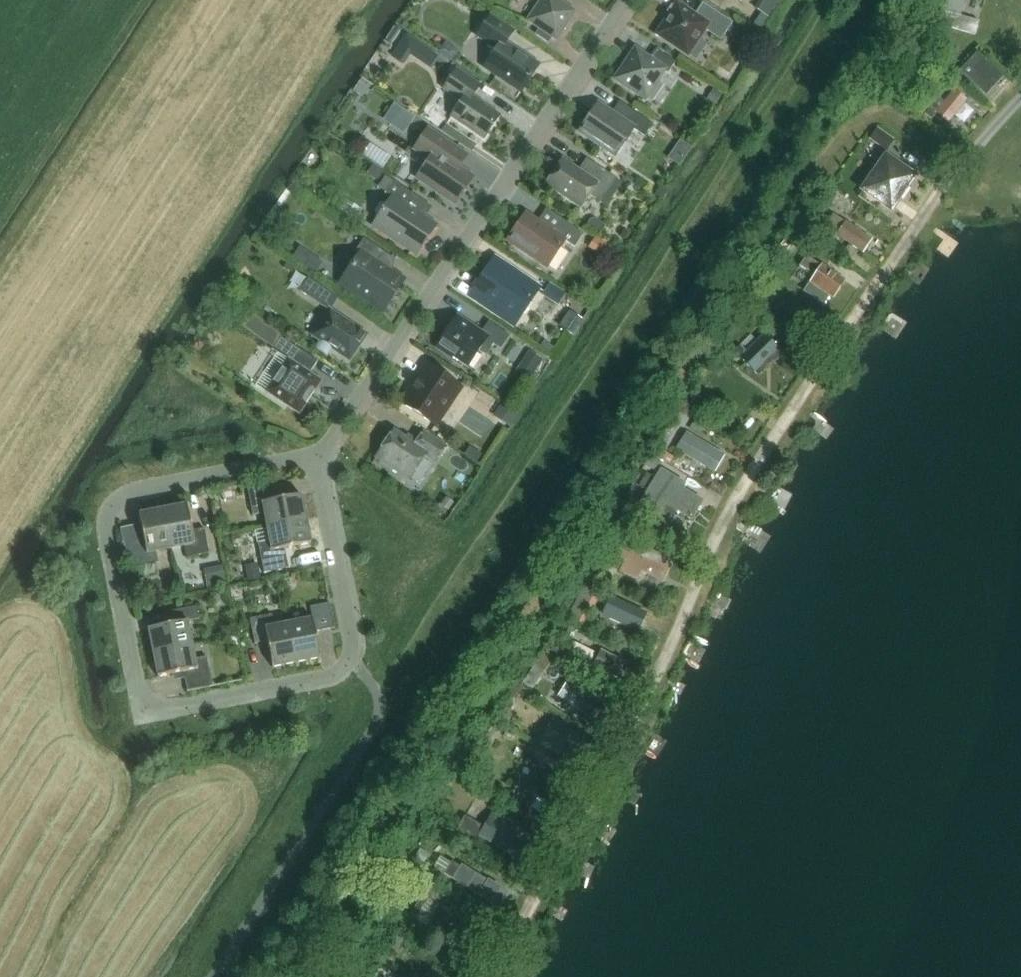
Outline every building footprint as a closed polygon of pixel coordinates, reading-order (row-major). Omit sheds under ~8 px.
[(575,12),(557,0),(541,0),(527,21),(538,29),(534,35),(548,44),(552,38),(555,40),(575,12)] [(938,21),(978,34),(982,19),(962,13),(966,0),(945,0),(938,21)] [(661,25),(655,35),(659,38),(659,37),(688,56),(705,30),(720,41),(732,23),(699,1),(692,13),(677,2),(662,25),(661,25)] [(752,28),(759,32),(768,18),(761,13),(752,28)] [(521,92),(538,65),(505,43),(513,31),(490,15),(476,36),(496,49),(484,67),(521,92)] [(392,56),(404,64),(418,43),(406,35),(392,56)] [(616,79),(644,98),(663,70),(667,73),(675,62),(655,49),(648,59),(635,50),(616,79)] [(999,72),(977,53),(960,72),(981,91),(999,72)] [(484,139),(499,116),(472,97),(480,85),(456,69),(442,89),(461,101),(450,117),(484,139)] [(721,94),(714,89),(707,98),(715,104),(721,94)] [(948,123),(967,100),(954,89),(944,101),(938,97),(924,113),(932,120),(936,114),(948,123)] [(417,116),(396,101),(383,121),(393,128),(392,130),(402,137),(417,116)] [(580,132),(614,155),(631,128),(644,137),(652,124),(628,107),(620,119),(598,105),(580,132)] [(441,132),(472,152),(477,144),(447,124),(441,132)] [(893,140),(877,129),(870,139),(886,150),(893,140)] [(461,153),(427,130),(418,144),(418,148),(423,151),(417,160),(417,164),(423,168),(416,178),(455,204),(473,178),(456,166),(455,163),(461,153)] [(371,144),(363,155),(383,169),(391,158),(371,144)] [(545,185),(580,208),(589,196),(599,202),(615,179),(592,163),(584,174),(562,159),(545,185)] [(889,204),(907,177),(884,161),(865,188),(889,204)] [(383,173),(372,165),(367,173),(378,180),(383,173)] [(392,181),(392,182),(385,177),(378,188),(392,197),(373,225),(416,254),(435,226),(408,208),(416,196),(392,181)] [(654,195),(657,197),(660,199),(666,191),(662,189),(659,187),(654,195)] [(816,213),(803,231),(816,240),(829,222),(816,213)] [(526,214),(507,241),(546,267),(564,241),(574,247),(583,234),(563,220),(554,233),(526,214)] [(872,240),(845,222),(834,214),(824,228),(862,254),(872,240)] [(793,229),(779,248),(786,253),(793,244),(796,246),(803,236),(793,229)] [(387,254),(364,239),(356,250),(361,254),(341,283),(357,293),(356,295),(367,303),(368,300),(383,311),(403,281),(379,266),(387,254)] [(299,244),(292,258),(317,272),(324,258),(299,244)] [(846,281),(821,264),(807,255),(799,266),(814,276),(803,292),(824,306),(829,298),(833,300),(846,281)] [(483,288),(476,299),(516,326),(541,290),(496,260),(480,285),(483,288)] [(329,309),(331,311),(339,299),(309,279),(301,291),(329,309)] [(550,283),(542,295),(558,306),(566,294),(550,283)] [(320,342),(316,349),(327,356),(331,349),(349,361),(367,335),(331,311),(329,309),(311,336),(320,342)] [(739,320),(750,326),(756,316),(745,309),(739,320)] [(457,315),(435,348),(450,358),(451,357),(467,367),(478,351),(486,355),(493,344),(501,349),(510,336),(488,322),(482,332),(457,315)] [(734,354),(739,358),(754,374),(755,374),(758,378),(778,357),(779,355),(779,350),(763,335),(756,342),(752,337),(734,354)] [(287,360),(266,392),(299,415),(322,381),(309,373),(317,361),(280,337),(272,350),(287,360)] [(529,351),(516,371),(530,380),(543,360),(529,351)] [(435,426),(460,388),(426,365),(401,403),(435,426)] [(502,422),(511,428),(519,415),(507,407),(501,417),(502,422)] [(377,458),(410,479),(426,455),(436,462),(445,448),(423,433),(415,446),(393,432),(372,463),(373,464),(377,458)] [(713,473),(724,456),(686,432),(676,450),(713,473)] [(671,442),(663,436),(652,453),(669,464),(674,458),(665,452),(671,442)] [(663,461),(652,454),(644,465),(656,473),(663,461)] [(264,513),(267,527),(306,519),(301,495),(275,500),(272,481),(247,486),(252,515),(264,513)] [(626,495),(617,508),(628,515),(636,501),(626,495)] [(170,549),(185,546),(187,558),(209,553),(204,528),(192,531),(187,505),(162,510),(170,549)] [(156,552),(170,549),(162,510),(138,514),(143,540),(124,544),(129,569),(158,563),(156,552)] [(311,543),(306,519),(267,527),(269,541),(258,543),(263,573),(288,568),(285,549),(311,543)] [(673,563),(652,553),(627,541),(618,559),(624,561),(619,572),(638,581),(641,576),(662,586),(673,563)] [(246,570),(249,582),(262,579),(259,567),(246,570)] [(224,571),(212,573),(215,587),(226,586),(224,571)] [(637,631),(645,613),(612,598),(603,616),(637,631)] [(302,621),(288,623),(296,663),(320,658),(315,632),(334,628),(329,603),(300,609),(302,621)] [(148,629),(153,653),(192,645),(187,621),(199,619),(197,607),(172,612),(174,624),(148,629)] [(272,668),(296,663),(288,623),(274,626),(272,615),(250,619),(255,644),(267,642),(272,668)] [(601,651),(599,655),(573,642),(565,657),(591,670),(592,667),(616,679),(624,662),(601,651)] [(195,660),(192,645),(153,653),(158,677),(184,672),(187,691),(212,686),(207,657),(195,660)] [(545,650),(524,683),(532,687),(543,671),(553,656),(545,650)] [(584,694),(584,695),(566,683),(557,697),(598,723),(607,709),(584,694)] [(504,710),(499,719),(506,724),(512,715),(504,710)] [(585,739),(567,728),(553,720),(538,744),(558,757),(564,748),(576,755),(585,739)] [(491,721),(477,743),(485,748),(499,726),(491,721)] [(489,767),(479,760),(472,769),(482,776),(489,767)] [(526,789),(546,803),(550,805),(567,780),(541,762),(534,773),(536,775),(526,789)] [(462,781),(469,772),(461,767),(455,775),(462,781)] [(476,839),(478,836),(512,857),(526,835),(491,814),(484,826),(465,815),(458,828),(476,839)] [(430,855),(420,849),(412,863),(421,869),(430,855)] [(445,874),(453,879),(460,867),(452,862),(445,874)] [(492,905),(502,887),(462,864),(452,881),(492,905)] [(430,884),(410,917),(427,927),(444,938),(446,935),(464,946),(473,931),(456,921),(459,917),(450,912),(457,901),(430,884)] [(397,937),(392,946),(399,950),(404,941),(397,937)]
